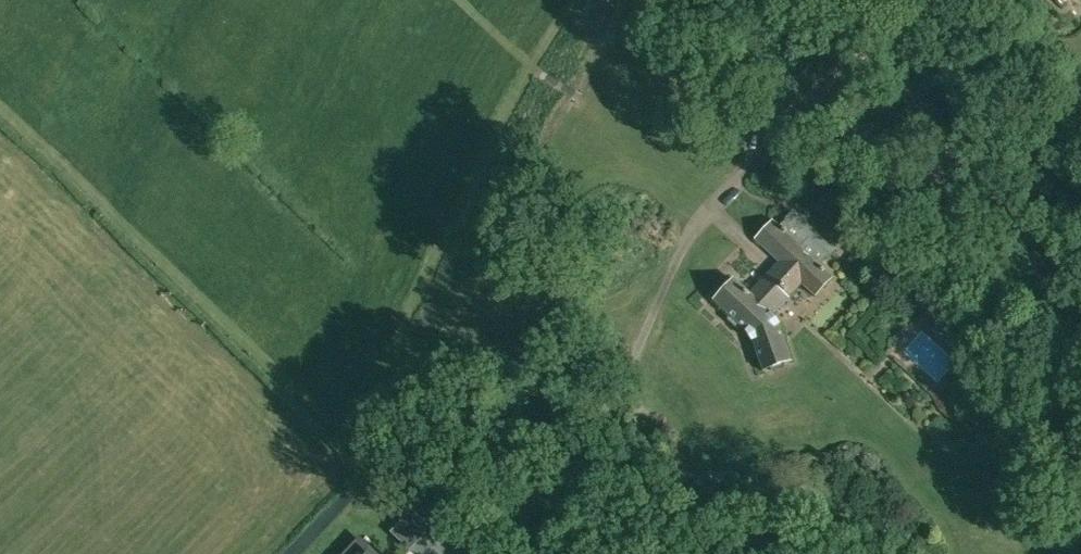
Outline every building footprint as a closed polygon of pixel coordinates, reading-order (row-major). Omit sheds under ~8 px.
[(754,342),(763,370),(791,361),(779,325),(773,315),(789,298),(787,296),(801,281),(815,295),(833,277),(820,265),(834,250),(793,210),(778,226),(772,220),(755,238),(780,262),(749,293),(734,279),(714,299),(728,313),(728,319),(736,327),(742,326),(747,331),(754,342)] [(940,350),(920,373),(955,403),(975,380),(940,350)]
